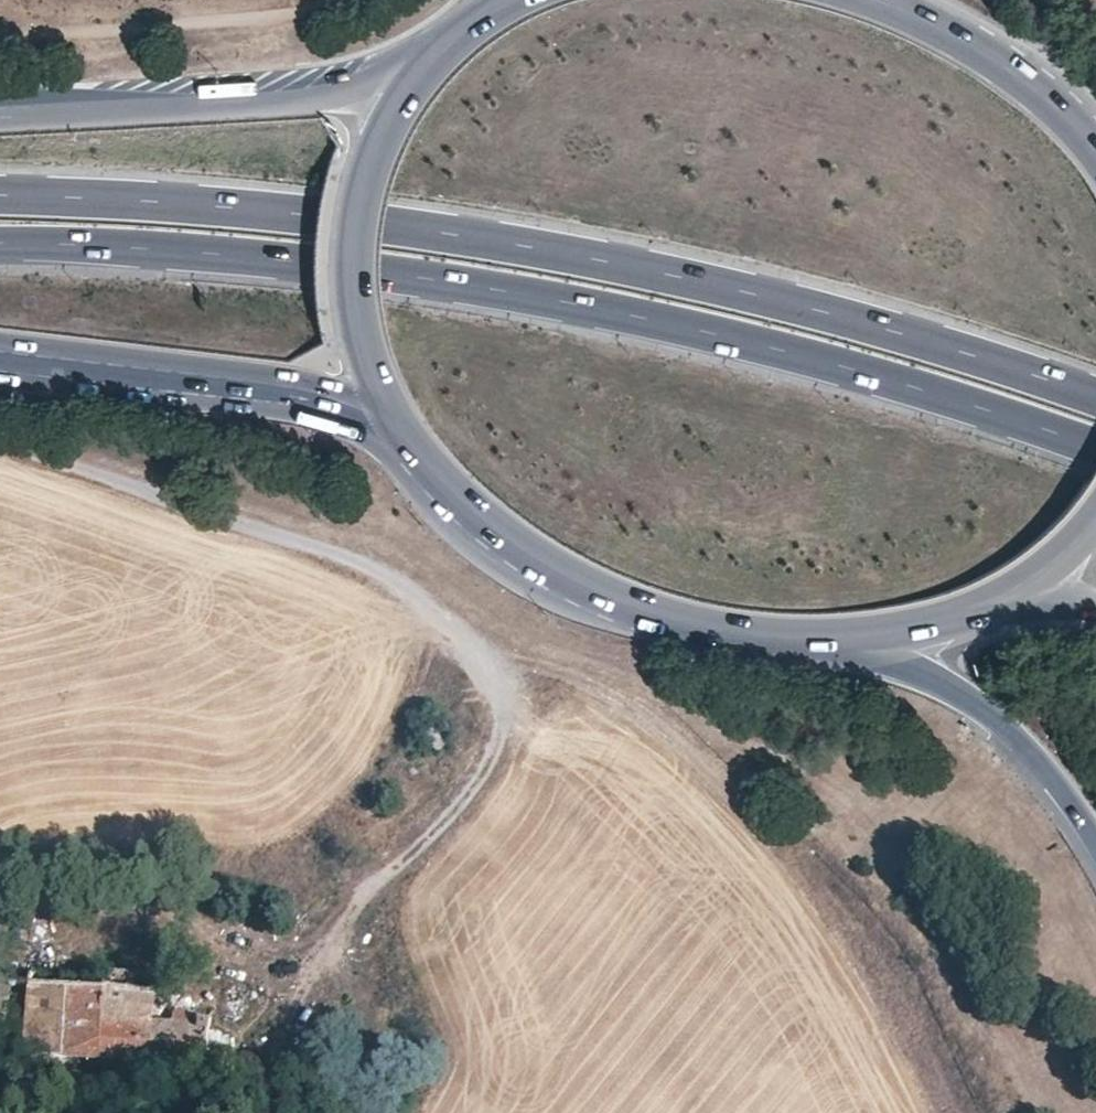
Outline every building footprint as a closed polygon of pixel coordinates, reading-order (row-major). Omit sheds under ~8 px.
[(447,742),(434,729),(425,739),(439,752),(447,742)] [(104,993),(156,995),(160,960),(183,961),(186,921),(168,920),(164,938),(31,927),(26,988),(104,993)] [(104,993),(26,988),(25,1019),(102,1024),(104,993)] [(140,1061),(203,1064),(205,1017),(200,1018),(199,1023),(187,1023),(189,1011),(175,1011),(173,1022),(153,1021),(156,995),(104,993),(102,1024),(142,1026),(140,1061)] [(102,1024),(25,1019),(23,1054),(140,1061),(142,1026),(102,1024)] [(327,1111),(329,1099),(313,1096),(311,1109),(327,1111)]
